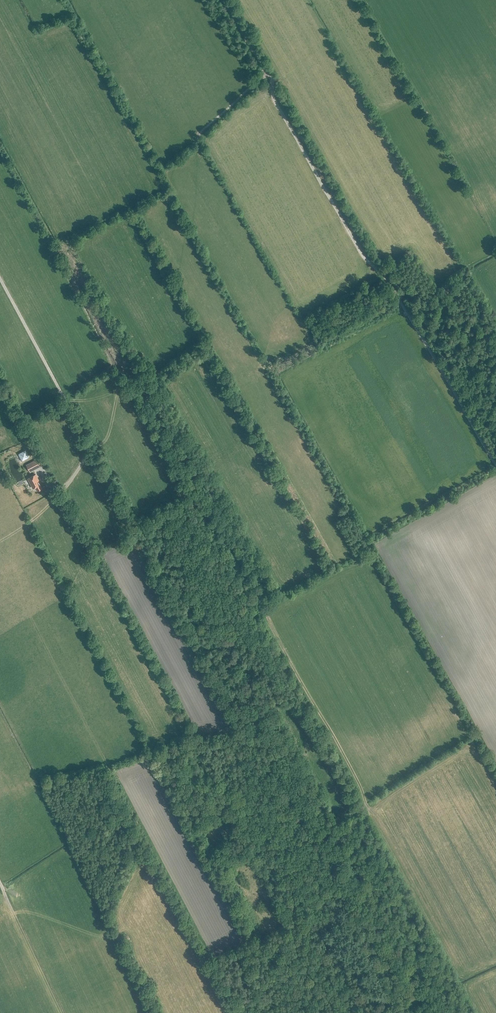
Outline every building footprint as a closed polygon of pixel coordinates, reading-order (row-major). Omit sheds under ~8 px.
[(25,450),(19,454),(22,460),(29,457),(25,450)] [(44,465),(40,457),(26,464),(30,472),(44,465)] [(36,474),(28,478),(33,488),(35,487),(37,490),(42,488),(40,484),(41,483),(36,474)]
